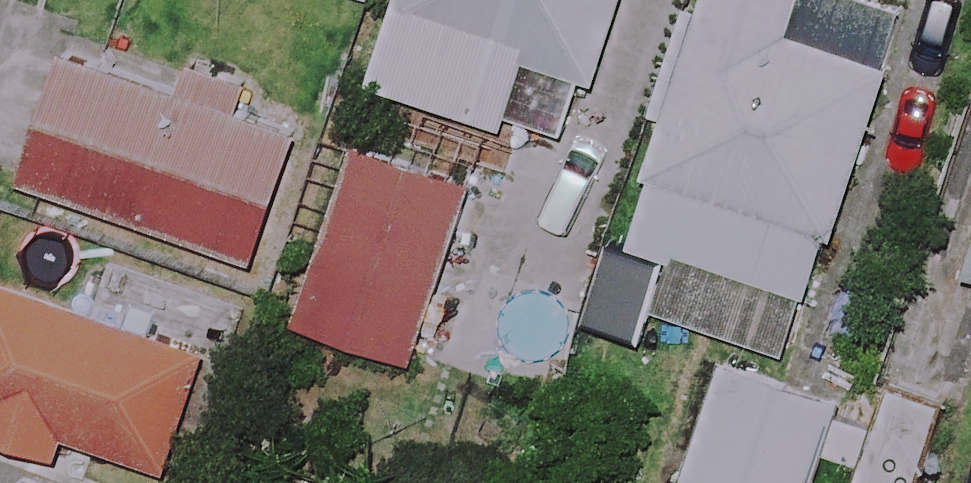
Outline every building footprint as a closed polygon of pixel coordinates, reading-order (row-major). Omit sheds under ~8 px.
[(375,81),(505,125),(530,50),(629,83),(657,0),(402,0),(375,81)] [(837,241),(893,65),(793,33),(804,0),(715,0),(657,185),(837,241)] [(304,130),(75,54),(32,183),(260,259),(304,130)] [(477,175),(358,137),(299,322),(418,359),(477,175)] [(657,185),(635,254),(598,242),(571,329),(642,351),(655,309),(802,355),(837,241),(657,185)] [(55,451),(61,432),(178,469),(215,352),(0,284),(0,434),(55,451)] [(849,408),(720,357),(674,471),(704,482),(820,482),(831,455),(864,468),(858,482),(917,482),(946,411),(899,392),(887,423),(849,408)]
